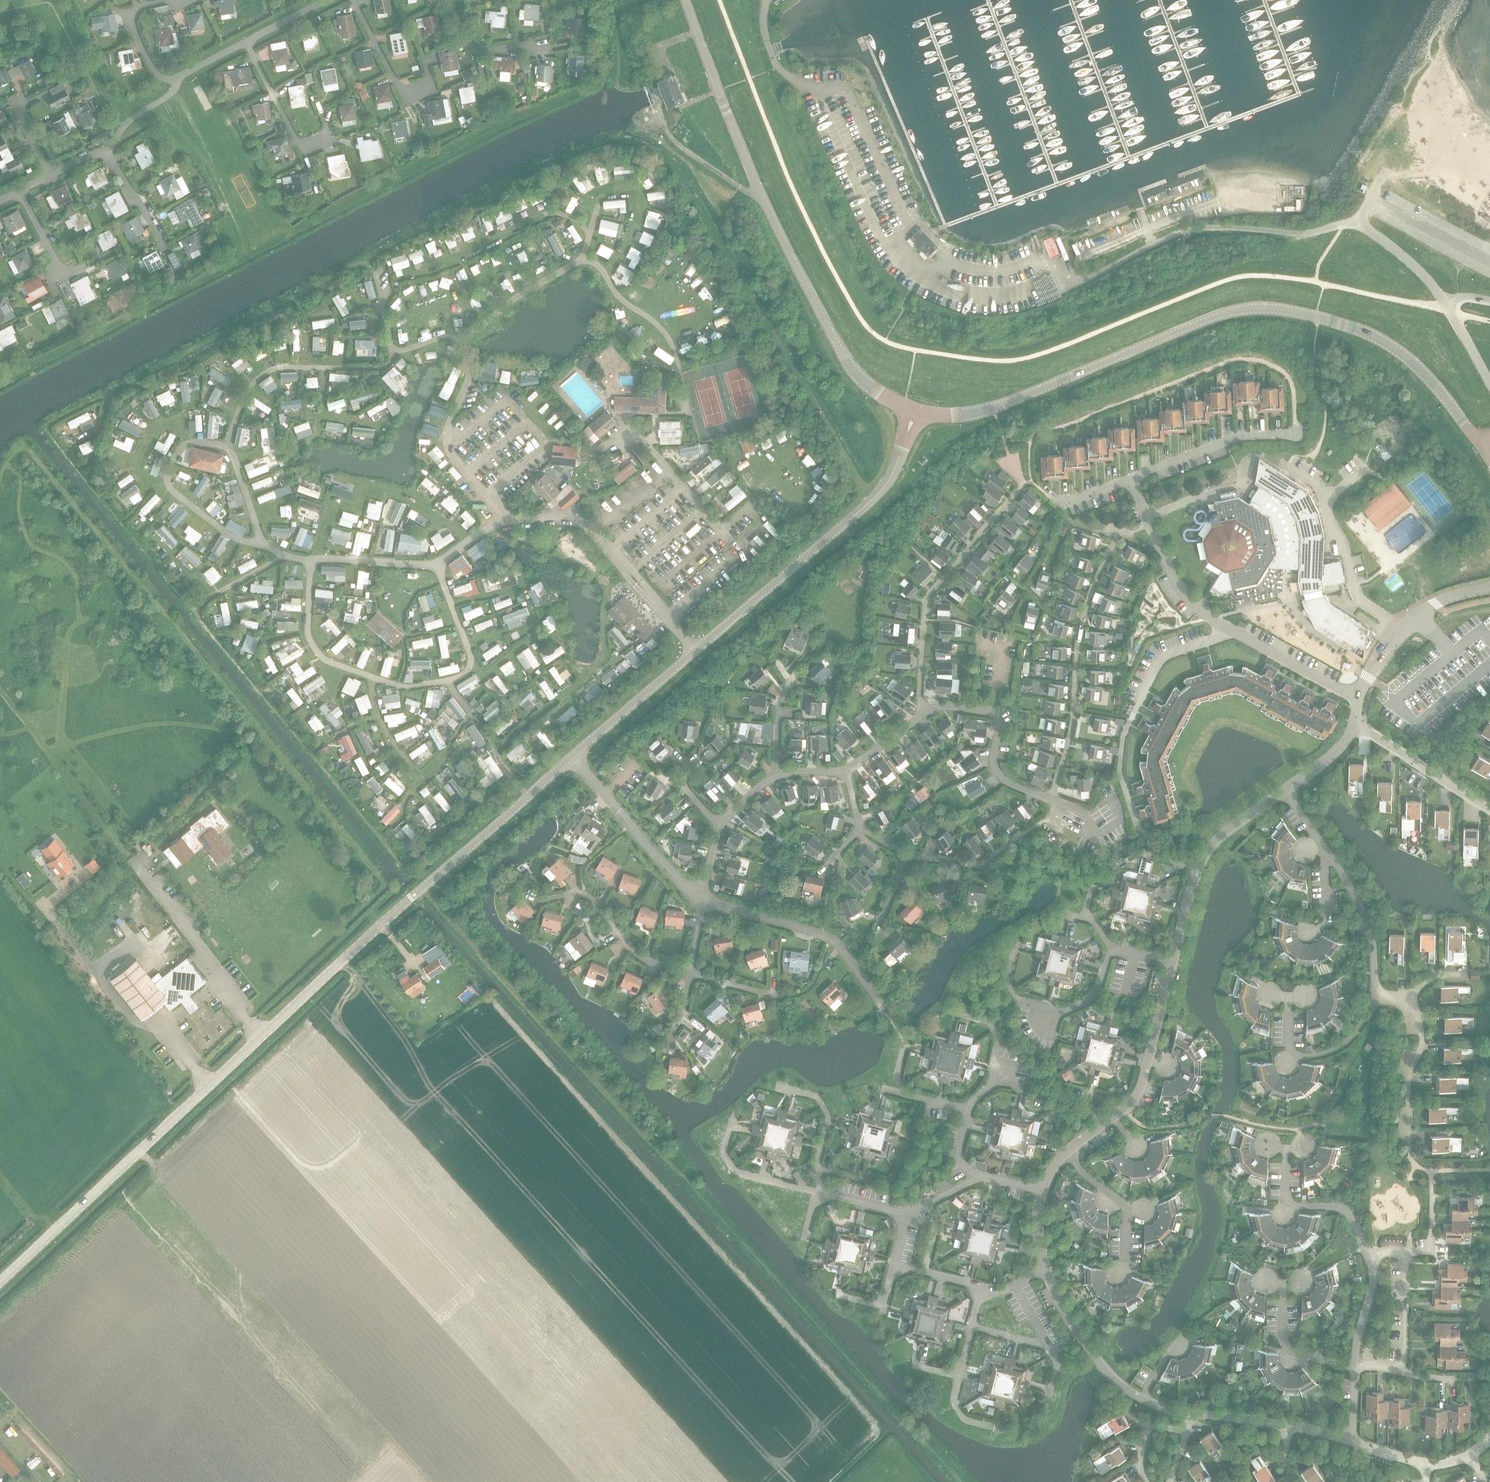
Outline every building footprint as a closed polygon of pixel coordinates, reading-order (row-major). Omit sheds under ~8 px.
[(234,12),(232,3),(235,3),(234,0),(217,0),(218,1),(213,1),(214,7),(219,6),(220,14),(234,12)] [(391,14),(390,9),(389,0),(375,0),(377,12),(387,10),(388,15),(391,14)] [(525,19),(538,20),(540,5),(526,4),(525,19)] [(486,10),(485,19),(491,20),(491,25),(505,27),(506,12),(507,12),(508,6),(502,5),(501,11),(492,10),(486,10)] [(102,30),(116,28),(114,13),(91,17),(93,28),(102,26),(102,30)] [(187,15),(190,30),(204,27),(201,13),(187,15)] [(341,36),(355,34),(352,14),(338,16),(339,22),(334,22),(336,32),(340,31),(341,36)] [(423,17),(426,32),(439,29),(437,14),(423,17)] [(585,16),(566,16),(565,25),(569,25),(569,32),(574,32),(573,37),(582,38),(585,16)] [(175,32),(172,33),(171,28),(157,31),(160,46),(169,44),(170,47),(178,46),(175,32)] [(302,35),(305,49),(319,47),(316,32),(302,35)] [(390,34),(393,49),(406,46),(404,32),(390,34)] [(292,62),(288,63),(286,48),(272,50),(275,65),(286,63),(288,69),(293,68),(292,62)] [(455,50),(447,52),(446,48),(441,49),(444,67),(458,65),(455,50)] [(139,58),(133,59),(132,49),(118,51),(120,62),(119,62),(118,64),(118,65),(119,66),(121,66),(122,66),(122,71),(130,70),(130,64),(132,64),(133,68),(141,67),(139,58)] [(356,52),(359,66),(373,64),(370,49),(356,52)] [(580,76),(586,77),(586,70),(582,70),(584,55),(570,54),(568,69),(580,70),(580,76)] [(501,72),(515,73),(516,58),(502,57),(501,57),(493,56),(492,67),(501,68),(501,72)] [(30,74),(35,71),(28,59),(19,64),(23,72),(28,69),(30,74)] [(537,79),(551,81),(552,66),(538,65),(537,79)] [(0,69),(0,82),(2,86),(6,83),(6,82),(11,79),(4,67),(0,69)] [(256,79),(252,79),(250,67),(236,69),(236,71),(230,72),(223,73),(227,92),(233,91),(232,85),(252,82),(253,85),(257,85),(256,79)] [(461,72),(465,81),(475,76),(471,67),(461,72)] [(321,70),(324,91),(338,89),(334,68),(321,70)] [(218,84),(223,83),(220,70),(213,72),(215,80),(217,80),(218,84)] [(289,87),(291,101),(305,99),(302,84),(313,82),(311,73),(304,74),(305,78),(296,79),(297,85),(289,87)] [(659,80),(669,106),(685,100),(675,74),(659,80)] [(60,103),(68,99),(60,83),(48,89),(54,100),(58,98),(60,103)] [(375,87),(378,102),(391,99),(388,85),(375,87)] [(460,88),(462,103),(476,100),(474,85),(460,88)] [(87,99),(94,95),(91,88),(81,93),(84,98),(86,97),(87,99)] [(339,106),(342,120),(356,118),(353,103),(355,103),(354,98),(347,99),(347,104),(339,106)] [(432,115),(426,116),(427,125),(434,124),(433,118),(446,116),(452,115),(449,100),(443,101),(430,104),(432,115)] [(88,102),(80,107),(83,112),(86,110),(91,108),(88,102)] [(255,105),(257,119),(271,117),(268,102),(255,105)] [(88,125),(93,122),(86,110),(83,112),(77,115),(81,123),(86,120),(88,125)] [(63,117),(53,122),(60,134),(69,129),(63,117)] [(393,123),(396,137),(410,135),(407,120),(393,123)] [(109,139),(111,131),(94,139),(97,145),(109,139)] [(378,140),(372,141),(371,133),(365,134),(366,140),(363,140),(362,136),(357,137),(361,161),(382,157),(381,147),(379,147),(378,140)] [(275,155),(289,152),(286,138),(267,142),(268,150),(274,149),(275,155)] [(136,156),(142,168),(155,162),(145,141),(136,146),(140,154),(136,156)] [(347,161),(346,161),(345,154),(328,157),(331,171),(333,171),(340,175),(341,177),(351,175),(349,168),(348,168),(347,161)] [(0,161),(0,166),(1,168),(6,165),(8,168),(12,166),(15,171),(22,167),(17,157),(5,163),(3,159),(0,161)] [(312,160),(316,168),(320,166),(316,158),(312,160)] [(88,177),(94,189),(108,182),(100,168),(95,170),(96,172),(88,177)] [(305,173),(291,175),(283,177),(284,182),(292,181),(294,190),(307,188),(305,173)] [(176,198),(183,195),(172,174),(167,177),(168,179),(160,183),(166,195),(173,191),(176,198)] [(52,194),(46,197),(50,204),(56,201),(58,205),(71,199),(64,185),(59,188),(60,190),(52,194)] [(125,205),(118,191),(113,194),(114,196),(106,200),(112,212),(115,217),(128,210),(125,205)] [(191,226),(202,221),(191,199),(181,204),(182,206),(174,210),(180,222),(187,219),(191,226)] [(70,218),(77,230),(90,223),(83,209),(78,212),(78,214),(70,218)] [(11,230),(24,223),(17,210),(3,218),(5,223),(7,222),(11,230)] [(131,237),(143,231),(137,218),(122,225),(125,230),(127,229),(131,237)] [(96,238),(103,251),(116,244),(109,230),(104,233),(105,234),(96,238)] [(190,253),(201,246),(197,239),(203,236),(200,231),(180,241),(183,246),(185,245),(190,253)] [(663,247),(670,256),(680,249),(672,240),(663,247)] [(684,255),(693,262),(701,252),(692,245),(684,255)] [(13,259),(19,271),(32,265),(25,250),(20,253),(21,255),(13,259)] [(143,260),(149,272),(162,265),(155,251),(150,254),(151,255),(143,260)] [(649,265),(657,274),(666,266),(658,257),(649,265)] [(107,267),(113,279),(126,272),(119,258),(114,261),(115,263),(107,267)] [(30,269),(32,275),(39,272),(36,266),(30,269)] [(639,284),(650,288),(654,277),(643,273),(639,284)] [(87,275),(70,284),(77,297),(85,293),(89,300),(95,297),(88,283),(90,282),(87,275)] [(27,286),(33,298),(46,291),(39,277),(33,280),(34,282),(27,286)] [(9,300),(6,294),(3,296),(3,295),(0,296),(0,322),(14,315),(6,301),(9,300)] [(57,304),(49,308),(55,320),(59,327),(72,321),(68,313),(61,299),(56,302),(57,304)] [(2,347),(10,343),(11,345),(16,343),(15,340),(16,340),(8,326),(3,328),(4,330),(0,333),(0,342),(2,347)] [(614,410),(664,411),(665,380),(652,380),(651,398),(615,397),(614,410)] [(1235,402),(1247,401),(1246,382),(1234,383),(1235,402)] [(1259,409),(1258,382),(1246,382),(1247,401),(1258,401),(1259,409)] [(1270,408),(1269,389),(1258,390),(1258,382),(1259,409),(1270,408)] [(1269,389),(1270,408),(1282,408),(1281,389),(1269,389)] [(1217,392),(1218,411),(1230,410),(1229,391),(1217,392)] [(1207,411),(1218,411),(1217,392),(1206,393),(1207,419),(1208,419),(1207,411)] [(1196,420),(1207,419),(1206,393),(1205,393),(1206,401),(1195,401),(1196,420)] [(1185,421),(1196,420),(1195,401),(1183,402),(1185,429),(1185,421)] [(1173,429),(1185,429),(1183,402),(1184,410),(1173,410),(1173,429)] [(606,409),(580,432),(592,444),(599,438),(618,421),(606,409)] [(1162,430),(1173,429),(1173,410),(1161,411),(1162,438),(1163,438),(1162,430)] [(1151,438),(1162,438),(1161,411),(1161,419),(1150,419),(1151,438)] [(1139,439),(1151,438),(1150,419),(1138,420),(1139,439)] [(680,421),(659,421),(660,429),(661,429),(661,435),(660,436),(660,443),(680,443),(680,436),(682,436),(682,429),(680,429),(680,421)] [(1121,429),(1122,448),(1134,447),(1133,428),(1121,429)] [(1111,449),(1122,448),(1121,429),(1110,430),(1111,457),(1112,457),(1111,449)] [(1100,457),(1111,457),(1110,430),(1110,438),(1099,438),(1100,457)] [(1089,458),(1100,457),(1099,438),(1087,439),(1089,466),(1089,458)] [(1077,466),(1089,466),(1087,439),(1088,447),(1077,447),(1077,466)] [(575,460),(576,460),(577,447),(554,444),(552,463),(575,465),(575,460)] [(188,465),(219,472),(224,454),(192,446),(188,465)] [(1066,467),(1077,466),(1077,447),(1065,448),(1067,475),(1066,467)] [(1055,475),(1067,475),(1065,448),(1065,456),(1054,456),(1055,475)] [(1043,476),(1055,475),(1054,456),(1042,457),(1043,476)] [(1300,537),(1298,568),(1298,580),(1301,593),(1324,587),(1324,585),(1344,580),(1340,560),(1323,564),(1324,535),(1318,511),(1311,495),(1307,489),(1259,458),(1258,465),(1253,473),(1256,476),(1255,482),(1259,485),(1287,503),(1290,507),(1296,519),(1300,537)] [(986,483),(989,485),(998,491),(1007,480),(999,474),(997,476),(993,473),(986,483)] [(568,485),(559,492),(544,474),(533,484),(548,502),(547,503),(551,508),(558,502),(565,510),(579,497),(568,485)] [(599,488),(598,480),(590,481),(590,488),(599,488)] [(1394,482),(1361,507),(1371,520),(1379,530),(1411,505),(1394,482)] [(1002,494),(998,491),(989,485),(982,495),(987,498),(985,500),(994,506),(1002,494)] [(1290,567),(1298,568),(1300,537),(1296,519),(1290,507),(1287,503),(1259,485),(1255,491),(1252,489),(1251,492),(1248,495),(1251,497),(1248,503),(1268,516),(1272,534),(1276,551),(1267,566),(1282,567),(1282,571),(1286,571),(1290,571),(1290,567)] [(1029,490),(1019,502),(1028,509),(1033,513),(1038,507),(1033,503),(1036,500),(1030,495),(1032,493),(1029,490)] [(1203,541),(1197,542),(1201,558),(1206,557),(1207,559),(1209,560),(1206,565),(1220,574),(1223,569),(1225,570),(1227,570),(1245,565),(1256,548),(1254,538),(1272,534),(1268,516),(1248,503),(1238,496),(1214,501),(1218,520),(1214,521),(1212,522),(1207,519),(1198,533),(1203,536),(1202,538),(1203,541)] [(966,514),(975,523),(986,512),(977,503),(966,514)] [(1016,522),(1020,525),(1029,514),(1020,507),(1012,516),(1018,520),(1016,522)] [(964,519),(962,521),(958,517),(950,525),(961,536),(971,526),(964,519)] [(1005,533),(1010,537),(1018,528),(1006,518),(997,529),(1004,535),(1005,533)] [(1033,535),(1037,530),(1032,525),(1028,531),(1033,535)] [(937,534),(933,540),(948,550),(949,548),(951,549),(958,540),(948,533),(943,529),(939,535),(937,534)] [(399,542),(398,546),(399,548),(403,548),(405,548),(418,550),(419,549),(420,542),(428,544),(429,544),(425,537),(421,537),(401,533),(400,541),(399,542)] [(1095,540),(1099,542),(1100,538),(1081,533),(1078,543),(1093,547),(1095,540)] [(998,550),(1002,553),(1010,544),(998,534),(989,545),(996,552),(998,550)] [(1257,582),(1267,566),(1276,551),(1272,534),(1254,538),(1256,548),(1245,565),(1227,570),(1225,570),(1223,569),(1220,574),(1213,585),(1221,590),(1230,588),(1257,582)] [(1123,555),(1136,561),(1142,552),(1124,543),(1122,547),(1126,549),(1123,555)] [(976,553),(987,562),(990,559),(988,557),(993,552),(984,544),(976,553)] [(937,565),(940,567),(949,556),(939,549),(932,558),(938,563),(937,565)] [(1019,568),(1025,572),(1034,561),(1026,554),(1013,569),(1016,571),(1019,568)] [(975,571),(979,574),(987,565),(975,555),(966,566),(973,573),(975,571)] [(1092,564),(1096,565),(1097,561),(1078,556),(1075,566),(1090,570),(1092,564)] [(924,586),(936,573),(925,563),(918,571),(915,569),(911,574),(924,586)] [(1109,575),(1123,581),(1127,571),(1110,563),(1108,567),(1112,569),(1109,575)] [(966,586),(971,589),(977,579),(965,570),(957,582),(965,588),(966,586)] [(1040,586),(1047,588),(1052,574),(1041,570),(1035,589),(1039,590),(1040,586)] [(1083,581),(1087,582),(1088,579),(1070,571),(1066,582),(1080,587),(1083,581)] [(1103,576),(1101,580),(1105,582),(1109,584),(1107,590),(1120,596),(1125,586),(1107,579),(1107,578),(1103,576)] [(911,599),(918,590),(909,582),(904,587),(902,586),(900,589),(911,599)] [(1005,590),(995,601),(1004,608),(1014,597),(1010,594),(1016,586),(1011,582),(1008,586),(1005,590)] [(946,597),(956,604),(965,592),(955,585),(946,597)] [(1221,590),(1213,585),(1210,591),(1213,593),(1218,595),(1221,590)] [(1078,596),(1083,598),(1084,594),(1066,587),(1062,597),(1076,603),(1078,596)] [(1094,593),(1092,599),(1101,603),(1100,607),(1113,612),(1117,602),(1099,595),(1094,593)] [(1358,653),(1363,657),(1364,651),(1365,646),(1369,639),(1366,637),(1368,627),(1330,604),(1326,596),(1326,594),(1314,597),(1302,599),(1303,604),(1315,626),(1358,653)] [(609,610),(636,642),(652,628),(624,596),(616,603),(617,603),(609,610)] [(935,599),(934,603),(938,603),(937,618),(949,619),(950,604),(941,603),(941,599),(935,599)] [(1025,620),(1035,623),(1039,608),(1032,607),(1033,602),(1029,601),(1025,620)] [(895,615),(906,618),(910,604),(906,603),(905,606),(898,604),(895,615)] [(1075,612),(1079,613),(1080,609),(1062,603),(1059,614),(1073,618),(1075,612)] [(377,610),(366,622),(382,637),(392,646),(403,634),(393,625),(377,610)] [(1095,625),(1110,628),(1112,617),(1093,613),(1092,617),(1097,618),(1095,625)] [(1067,629),(1071,631),(1072,627),(1053,621),(1050,632),(1065,636),(1067,629)] [(940,623),(939,637),(942,637),(942,641),(949,641),(949,638),(949,636),(954,636),(955,623),(940,623)] [(895,624),(893,635),(895,635),(895,642),(913,643),(914,626),(900,624),(895,624)] [(794,649),(800,651),(807,635),(791,628),(785,642),(795,646),(794,649)] [(1089,642),(1104,643),(1105,632),(1086,631),(1085,635),(1090,635),(1089,642)] [(936,641),(935,655),(936,655),(935,659),(940,659),(941,656),(945,656),(945,654),(950,655),(952,643),(936,641)] [(1066,651),(1071,651),(1071,647),(1051,646),(1051,657),(1066,658),(1066,651)] [(1091,660),(1106,661),(1107,650),(1087,649),(1087,653),(1091,653),(1091,660)] [(899,670),(909,670),(910,656),(901,655),(901,651),(895,651),(894,667),(899,667),(899,670)] [(820,661),(807,673),(817,684),(825,677),(827,679),(832,674),(824,664),(827,661),(824,658),(820,661)] [(937,674),(952,674),(952,662),(947,662),(947,659),(937,659),(937,674)] [(1062,670),(1066,670),(1067,666),(1047,664),(1046,675),(1061,677),(1062,670)] [(1235,688),(1237,672),(1232,672),(1233,665),(1229,665),(1227,665),(1228,668),(1219,671),(1225,691),(1235,688)] [(1245,693),(1255,674),(1247,670),(1248,668),(1246,666),(1242,666),(1241,673),(1237,672),(1235,688),(1245,693)] [(761,684),(762,685),(770,679),(760,668),(749,678),(756,687),(761,684)] [(1090,681),(1105,682),(1105,671),(1086,670),(1086,674),(1090,674),(1090,681)] [(1214,694),(1225,691),(1219,671),(1208,674),(1214,694)] [(936,678),(935,692),(945,693),(945,691),(950,692),(951,679),(949,679),(950,674),(937,674),(937,678),(936,678)] [(1204,697),(1214,694),(1208,674),(1198,677),(1204,697)] [(1254,698),(1264,679),(1255,674),(1245,693),(1254,698)] [(1194,700),(1204,697),(1198,677),(1189,679),(1188,677),(1186,678),(1183,680),(1187,685),(1184,688),(1194,700)] [(1272,688),(1273,689),(1275,685),(1264,679),(1254,698),(1264,703),(1272,688)] [(893,698),(901,703),(909,691),(897,683),(890,693),(894,696),(893,698)] [(1063,689),(1067,690),(1068,686),(1048,683),(1047,694),(1062,696),(1063,689)] [(1085,698),(1100,700),(1102,689),(1083,686),(1082,690),(1086,691),(1085,698)] [(1194,700),(1184,688),(1180,691),(1176,686),(1173,688),(1172,690),(1174,691),(1170,700),(1188,710),(1194,700)] [(1282,694),(1273,689),(1272,688),(1264,703),(1262,707),(1272,712),(1282,694)] [(753,713),(763,714),(766,696),(752,694),(751,698),(750,698),(749,710),(754,711),(753,713)] [(1283,718),(1293,699),(1282,694),(1272,712),(1283,718)] [(883,699),(873,707),(876,710),(874,712),(881,720),(892,711),(883,699)] [(1293,723),(1303,705),(1293,699),(1283,718),(1293,723)] [(1059,706),(1064,707),(1064,703),(1045,700),(1044,711),(1058,713),(1059,706)] [(1183,720),(1188,710),(1170,700),(1164,710),(1183,720)] [(806,701),(805,713),(820,714),(825,714),(826,702),(821,702),(806,701)] [(1313,710),(1312,710),(1303,705),(1293,723),(1303,729),(1305,725),(1304,725),(1313,710)] [(1315,731),(1325,712),(1314,706),(1312,710),(1313,710),(1304,725),(1305,725),(1315,731)] [(1178,729),(1183,720),(1164,710),(1159,719),(1178,729)] [(1325,712),(1315,731),(1325,736),(1335,718),(1325,712)] [(871,714),(855,726),(863,736),(875,727),(875,725),(878,723),(871,714)] [(1093,729),(1107,731),(1109,720),(1090,717),(1089,721),(1094,722),(1093,729)] [(951,730),(952,732),(956,729),(948,718),(938,725),(945,735),(951,730)] [(979,744),(983,744),(986,724),(977,723),(977,719),(964,718),(963,731),(973,732),(972,740),(979,741),(979,744)] [(1060,725),(1065,725),(1065,721),(1046,718),(1044,729),(1059,731),(1060,725)] [(1172,739),(1178,729),(1159,719),(1154,729),(1172,739)] [(1481,733),(1489,739),(1489,721),(1489,720),(1481,733)] [(747,739),(761,743),(762,738),(759,738),(762,724),(748,722),(745,736),(747,736),(747,739)] [(678,723),(677,735),(681,736),(696,737),(698,725),(683,724),(678,723)] [(920,734),(929,746),(938,739),(935,734),(937,733),(931,725),(920,734)] [(715,728),(709,726),(706,733),(712,736),(715,728)] [(837,742),(843,750),(855,741),(845,729),(835,737),(839,741),(837,742)] [(1167,749),(1172,739),(1154,729),(1149,739),(1167,749)] [(1055,745),(1064,746),(1065,739),(1041,735),(1040,746),(1054,748),(1055,745)] [(710,748),(714,753),(723,745),(715,736),(705,746),(708,750),(710,748)] [(794,750),(801,751),(802,739),(790,738),(789,753),(794,753),(794,750)] [(810,745),(810,750),(825,750),(825,738),(813,738),(813,745),(810,745)] [(1162,759),(1167,749),(1149,739),(1144,747),(1142,746),(1141,748),(1140,751),(1147,752),(1147,757),(1162,759)] [(658,741),(650,747),(653,750),(652,751),(662,762),(671,754),(661,743),(660,744),(658,741)] [(913,756),(916,760),(926,753),(916,741),(905,749),(911,757),(913,756)] [(1088,755),(1103,758),(1105,747),(1086,744),(1085,747),(1090,748),(1088,755)] [(888,757),(895,766),(905,759),(901,753),(902,752),(900,748),(888,757)] [(960,750),(951,757),(956,764),(957,764),(963,773),(966,772),(971,768),(972,771),(980,765),(981,764),(971,749),(960,750)] [(751,751),(749,754),(744,750),(738,761),(748,766),(755,754),(751,751)] [(1053,758),(1058,759),(1059,756),(1040,750),(1037,761),(1051,765),(1053,758)] [(1479,755),(1471,768),(1485,777),(1489,769),(1489,770),(1489,762),(1479,755)] [(1165,769),(1162,759),(1147,757),(1146,762),(1139,761),(1139,765),(1140,767),(1142,766),(1145,775),(1165,769)] [(878,774),(881,778),(891,771),(882,759),(870,768),(876,775),(878,774)] [(1357,793),(1363,793),(1363,764),(1349,764),(1348,781),(1357,781),(1357,793)] [(1030,783),(1042,787),(1048,772),(1036,767),(1030,783)] [(720,779),(728,788),(739,777),(731,769),(720,779)] [(1148,786),(1168,780),(1165,769),(1145,775),(1148,786)] [(1090,777),(1078,778),(1078,774),(1070,775),(1070,781),(1078,780),(1078,790),(1090,789),(1090,777)] [(645,792),(656,798),(663,785),(651,777),(646,786),(648,787),(645,792)] [(975,794),(977,796),(985,791),(977,779),(964,787),(971,797),(975,794)] [(859,789),(866,798),(878,789),(871,780),(859,789)] [(1168,791),(1168,792),(1172,791),(1168,780),(1148,786),(1151,796),(1168,791)] [(714,784),(703,794),(711,803),(722,793),(725,791),(717,782),(714,784)] [(1385,811),(1391,811),(1392,782),(1377,782),(1377,799),(1385,799),(1385,811)] [(823,788),(820,788),(822,802),(825,802),(837,800),(836,795),(839,795),(837,785),(823,787),(823,788)] [(780,790),(783,801),(795,798),(793,791),(795,790),(794,786),(780,790)] [(802,787),(802,802),(814,802),(814,796),(817,796),(817,786),(802,787)] [(1171,802),(1168,792),(1168,791),(1151,796),(1147,797),(1151,808),(1171,802)] [(767,812),(770,816),(780,808),(771,796),(759,805),(765,813),(767,812)] [(927,801),(931,806),(936,801),(932,796),(927,801)] [(1013,810),(1020,820),(1033,811),(1025,801),(1013,810)] [(1401,829),(1420,830),(1421,801),(1406,801),(1406,818),(1401,817),(1401,829)] [(670,818),(672,820),(679,813),(669,802),(658,813),(666,821),(670,818)] [(1171,802),(1151,808),(1154,820),(1174,814),(1171,802)] [(887,807),(873,815),(879,825),(893,818),(887,807)] [(217,833),(229,824),(216,808),(204,817),(203,815),(190,826),(191,828),(163,850),(176,867),(204,844),(218,861),(231,850),(217,833)] [(1002,824),(1005,829),(1014,821),(1005,809),(994,818),(999,826),(1002,824)] [(1443,839),(1449,839),(1449,810),(1435,809),(1434,826),(1443,827),(1443,839)] [(948,810),(942,812),(944,819),(950,818),(948,810)] [(743,822),(754,832),(762,823),(758,819),(760,817),(753,811),(743,822)] [(583,852),(590,856),(594,851),(593,850),(604,833),(599,830),(602,825),(585,813),(573,830),(581,835),(578,840),(587,846),(583,852)] [(828,814),(825,826),(840,830),(842,824),(843,818),(828,814)] [(685,816),(676,824),(682,832),(682,835),(697,839),(698,833),(695,833),(696,826),(690,825),(691,823),(685,816)] [(900,826),(910,838),(919,831),(916,826),(918,825),(912,817),(900,826)] [(976,829),(983,839),(996,830),(988,820),(976,829)] [(1273,837),(1291,845),(1295,839),(1284,823),(1273,837)] [(842,824),(840,830),(848,832),(850,826),(842,824)] [(1463,857),(1478,857),(1478,828),(1464,828),(1463,857)] [(725,845),(736,850),(742,836),(731,831),(725,845)] [(933,840),(940,850),(953,842),(946,832),(933,840)] [(962,844),(971,856),(980,849),(977,845),(979,843),(973,835),(962,844)] [(807,852),(815,858),(823,846),(811,837),(804,847),(808,850),(807,852)] [(1289,852),(1291,845),(1273,837),(1270,854),(1289,852)] [(50,860),(47,862),(57,876),(74,863),(55,840),(42,850),(50,860)] [(680,847),(677,858),(684,860),(684,862),(689,863),(691,849),(690,848),(690,845),(682,844),(681,847),(680,847)] [(858,858),(870,867),(877,858),(873,854),(874,853),(867,846),(858,858)] [(1276,870),(1292,859),(1289,852),(1270,854),(1276,870)] [(603,878),(609,881),(618,866),(603,857),(595,869),(605,875),(603,878)] [(726,871),(737,874),(740,862),(733,861),(734,858),(729,857),(726,871)] [(554,879),(562,887),(566,884),(562,880),(571,871),(559,858),(548,869),(556,877),(554,879)] [(1289,881),(1297,863),(1292,859),(1276,870),(1289,881)] [(1297,863),(1289,881),(1306,884),(1305,865),(1297,863)] [(858,871),(848,881),(855,888),(856,887),(860,891),(869,882),(871,880),(865,874),(863,876),(858,871)] [(1137,898),(1143,874),(1138,872),(1137,878),(1129,876),(1125,878),(1137,898)] [(628,894),(634,896),(640,879),(623,873),(619,887),(629,891),(628,894)] [(1137,898),(1157,886),(1155,883),(1146,881),(1148,875),(1143,874),(1137,898)] [(721,890),(735,894),(738,882),(734,881),(734,878),(724,876),(721,890)] [(813,895),(820,897),(823,879),(806,876),(803,890),(814,892),(813,895)] [(1113,892),(1137,898),(1125,878),(1122,880),(1120,888),(1114,887),(1113,892)] [(947,902),(953,899),(946,883),(930,890),(935,903),(946,899),(947,902)] [(976,904),(983,905),(986,887),(968,884),(966,899),(977,901),(976,904)] [(1137,898),(1161,904),(1162,899),(1157,898),(1159,890),(1157,886),(1137,898)] [(1002,903),(1008,899),(1002,891),(996,896),(1002,903)] [(1117,910),(1137,898),(1113,892),(1112,897),(1117,898),(1115,906),(1117,910)] [(1277,903),(1279,897),(1274,894),(1271,901),(1277,903)] [(922,900),(925,907),(931,905),(928,897),(922,900)] [(852,898),(839,904),(843,913),(845,912),(847,917),(858,912),(857,911),(861,910),(858,902),(854,903),(852,898)] [(1126,921),(1131,922),(1137,898),(1117,910),(1120,913),(1127,915),(1126,921)] [(1145,920),(1149,917),(1137,898),(1131,922),(1136,923),(1137,917),(1145,920)] [(1160,909),(1161,904),(1137,898),(1149,917),(1152,915),(1154,907),(1160,909)] [(517,919),(522,924),(534,911),(521,899),(511,910),(519,917),(517,919)] [(917,915),(920,917),(924,913),(911,900),(899,913),(909,923),(917,915)] [(578,901),(572,910),(578,914),(579,912),(584,905),(578,901)] [(645,927),(651,929),(657,913),(641,906),(635,920),(646,924),(645,927)] [(588,908),(579,912),(581,918),(591,914),(588,908)] [(675,928),(682,929),(684,911),(666,909),(664,924),(676,925),(675,928)] [(551,931),(557,933),(562,916),(545,911),(541,925),(552,928),(551,931)] [(1275,936),(1294,933),(1295,925),(1277,918),(1275,936)] [(571,954),(575,959),(592,946),(581,932),(569,941),(576,950),(574,952),(571,954)] [(1463,932),(1448,932),(1447,961),(1453,961),(1464,961),(1464,951),(1462,951),(1463,932)] [(1282,952),(1297,939),(1294,933),(1275,936),(1282,952)] [(1428,962),(1434,962),(1435,933),(1420,933),(1420,950),(1429,950),(1428,962)] [(727,953),(733,952),(730,934),(713,938),(715,952),(726,950),(727,953)] [(1397,964),(1403,964),(1404,935),(1389,934),(1389,951),(1398,952),(1397,964)] [(886,947),(890,952),(895,958),(904,951),(906,953),(911,949),(899,935),(886,947)] [(1059,960),(1065,936),(1060,935),(1059,941),(1051,939),(1047,941),(1059,960)] [(1317,942),(1329,957),(1340,943),(1321,935),(1317,942)] [(1059,960),(1079,949),(1077,945),(1069,943),(1070,937),(1065,936),(1059,960)] [(1296,962),(1303,944),(1297,939),(1282,952),(1296,962)] [(1035,954),(1059,960),(1047,941),(1044,943),(1042,951),(1036,949),(1035,954)] [(1313,964),(1329,957),(1317,942),(1310,944),(1313,964)] [(1313,964),(1310,944),(1303,944),(1296,962),(1313,964)] [(762,968),(768,965),(761,949),(745,955),(750,969),(761,965),(762,968)] [(1059,960),(1083,967),(1085,962),(1079,960),(1081,952),(1079,949),(1059,960)] [(789,963),(782,962),(783,970),(788,971),(789,966),(800,967),(800,971),(806,972),(809,954),(791,951),(789,963)] [(897,960),(895,958),(890,952),(883,958),(890,966),(897,960)] [(1039,972),(1059,960),(1035,954),(1034,959),(1039,961),(1037,969),(1039,972)] [(191,998),(189,995),(205,982),(186,957),(154,982),(136,959),(110,979),(141,1019),(163,1002),(169,1010),(181,1001),(184,1004),(191,998)] [(423,969),(430,978),(445,967),(439,958),(423,969)] [(1048,983),(1053,985),(1059,960),(1039,972),(1042,976),(1050,978),(1048,983)] [(1067,982),(1071,980),(1059,960),(1053,985),(1058,986),(1059,980),(1067,982)] [(1082,971),(1083,967),(1059,960),(1071,980),(1074,978),(1076,970),(1082,971)] [(595,983),(602,986),(608,969),(591,963),(586,977),(596,981),(595,983)] [(1471,980),(1479,980),(1479,969),(1472,969),(1471,980)] [(404,971),(397,976),(400,979),(409,993),(424,983),(417,973),(410,978),(407,974),(406,975),(404,971)] [(629,993),(635,995),(642,979),(626,972),(620,985),(630,990),(629,993)] [(658,980),(662,984),(669,977),(665,973),(658,980)] [(1236,995),(1255,995),(1257,988),(1241,978),(1236,995)] [(1321,996),(1341,996),(1336,979),(1319,989),(1321,996)] [(474,982),(469,987),(477,996),(483,990),(474,982)] [(837,998),(839,1000),(844,995),(832,982),(819,994),(829,1005),(837,998)] [(1458,992),(1470,992),(1470,986),(1441,986),(1441,1000),(1458,1001),(1458,992)] [(651,1008),(655,1014),(669,1003),(658,989),(647,998),(653,1007),(651,1008)] [(1257,1002),(1255,995),(1236,995),(1240,1012),(1257,1002)] [(1336,1013),(1341,996),(1321,996),(1319,1003),(1336,1013)] [(721,1014),(724,1017),(728,1012),(717,999),(703,1011),(713,1022),(721,1014)] [(1252,1024),(1262,1007),(1257,1002),(1240,1012),(1252,1024)] [(757,1022),(763,1020),(758,1003),(741,1008),(745,1022),(756,1019),(757,1022)] [(1324,1025),(1336,1013),(1319,1003),(1314,1008),(1324,1025)] [(1262,1007),(1252,1024),(1269,1029),(1269,1009),(1262,1007)] [(1307,1029),(1324,1025),(1314,1008),(1307,1010),(1307,1029)] [(1461,1023),(1473,1023),(1473,1017),(1444,1016),(1444,1031),(1461,1032),(1461,1023)] [(1099,1049),(1105,1025),(1100,1024),(1099,1030),(1091,1028),(1088,1030),(1099,1049)] [(1099,1049),(1119,1038),(1117,1034),(1109,1032),(1110,1026),(1105,1025),(1099,1049)] [(1075,1043),(1099,1049),(1088,1030),(1084,1032),(1082,1040),(1076,1038),(1075,1043)] [(949,1057),(955,1033),(950,1032),(949,1038),(941,1036),(937,1038),(949,1057)] [(949,1057),(968,1045),(966,1042),(958,1040),(960,1034),(955,1033),(949,1057)] [(702,1034),(693,1046),(700,1052),(704,1055),(711,1047),(714,1049),(718,1044),(712,1039),(706,1034),(705,1034),(704,1035),(702,1034)] [(1178,1056),(1191,1043),(1176,1034),(1171,1053),(1178,1056)] [(925,1051),(949,1057),(937,1038),(934,1040),(932,1048),(926,1046),(925,1051)] [(1099,1049),(1123,1056),(1125,1051),(1119,1049),(1121,1041),(1119,1038),(1099,1049)] [(1080,1061),(1099,1049),(1075,1043),(1074,1048),(1080,1050),(1077,1058),(1080,1061)] [(1181,1063),(1200,1058),(1191,1043),(1178,1056),(1181,1063)] [(949,1057),(973,1063),(974,1058),(969,1057),(970,1049),(968,1045),(949,1057)] [(1461,1053),(1473,1053),(1473,1047),(1444,1047),(1443,1062),(1461,1062),(1461,1053)] [(1088,1072),(1093,1074),(1099,1049),(1080,1061),(1082,1064),(1090,1067),(1088,1072)] [(1107,1071),(1111,1069),(1099,1049),(1093,1074),(1098,1075),(1099,1069),(1107,1071)] [(1122,1060),(1123,1056),(1099,1049),(1111,1069),(1114,1067),(1116,1059),(1122,1060)] [(929,1069),(949,1057),(925,1051),(923,1056),(929,1057),(927,1065),(929,1069)] [(704,1055),(700,1052),(697,1056),(703,1063),(705,1063),(707,1060),(707,1058),(704,1055)] [(938,1080),(943,1081),(949,1057),(929,1069),(931,1072),(939,1074),(938,1080)] [(957,1079),(961,1077),(949,1057),(943,1081),(948,1083),(949,1077),(957,1079)] [(972,1068),(973,1063),(949,1057),(961,1077),(964,1075),(966,1067),(972,1068)] [(679,1077),(685,1078),(688,1060),(670,1058),(668,1073),(679,1074),(679,1077)] [(1181,1070),(1200,1075),(1200,1058),(1181,1063),(1181,1070)] [(1258,1080),(1275,1071),(1273,1063),(1254,1063),(1258,1080)] [(1299,1071),(1316,1081),(1321,1064),(1301,1064),(1299,1071)] [(1192,1090),(1200,1075),(1181,1070),(1178,1076),(1192,1090)] [(1270,1092),(1280,1076),(1275,1071),(1258,1080),(1270,1092)] [(1303,1093),(1316,1081),(1299,1071),(1294,1076),(1303,1093)] [(1177,1099),(1192,1090),(1178,1076),(1172,1080),(1177,1099)] [(1287,1097),(1287,1078),(1280,1076),(1270,1092),(1287,1097)] [(1287,1097),(1303,1093),(1294,1076),(1287,1078),(1287,1097)] [(1456,1083),(1468,1083),(1468,1077),(1439,1076),(1439,1091),(1456,1091),(1456,1083)] [(1159,1099),(1177,1099),(1172,1080),(1164,1080),(1159,1099)] [(1446,1113),(1458,1113),(1458,1107),(1429,1106),(1428,1121),(1446,1122),(1446,1113)] [(873,1134),(879,1109),(874,1108),(873,1114),(865,1112),(861,1114),(873,1134)] [(1011,1133),(1017,1109),(1012,1108),(1011,1114),(1003,1112),(999,1114),(1011,1133)] [(777,1134),(783,1110),(778,1109),(777,1114),(769,1112),(765,1114),(777,1134)] [(873,1134),(893,1122),(890,1118),(883,1116),(884,1111),(879,1109),(873,1134)] [(1011,1133),(1031,1122),(1029,1118),(1021,1116),(1022,1110),(1017,1109),(1011,1133)] [(777,1134),(796,1122),(794,1119),(786,1117),(788,1111),(783,1110),(777,1134)] [(850,1123),(849,1127),(873,1134),(861,1114),(859,1111),(856,1113),(858,1116),(856,1124),(850,1123)] [(753,1128),(777,1134),(765,1114),(762,1117),(760,1124),(754,1123),(753,1128)] [(987,1127),(1011,1133),(999,1114),(996,1116),(994,1124),(988,1123),(987,1127)] [(777,1134),(801,1140),(802,1135),(796,1134),(798,1126),(796,1122),(777,1134)] [(873,1134),(897,1140),(898,1135),(893,1133),(895,1125),(893,1122),(873,1134)] [(1011,1133),(1035,1139),(1037,1135),(1031,1133),(1033,1125),(1031,1122),(1011,1133)] [(853,1145),(873,1134),(849,1127),(847,1132),(853,1134),(851,1142),(853,1145)] [(992,1145),(1011,1133),(987,1127),(986,1132),(992,1134),(990,1142),(992,1145)] [(757,1146),(777,1134),(753,1128),(751,1133),(757,1134),(755,1142),(757,1146)] [(1233,1145),(1253,1145),(1255,1138),(1238,1128),(1233,1145)] [(1000,1157),(1005,1158),(1011,1133),(992,1145),(994,1149),(1002,1151),(1000,1157)] [(1019,1155),(1023,1153),(1011,1133),(1005,1158),(1010,1159),(1011,1153),(1019,1155)] [(1034,1144),(1035,1139),(1011,1133),(1023,1153),(1026,1151),(1028,1143),(1034,1144)] [(766,1157),(771,1158),(777,1134),(757,1146),(759,1149),(767,1151),(766,1157)] [(785,1156),(789,1154),(777,1134),(771,1158),(776,1159),(777,1154),(785,1156)] [(800,1145),(801,1140),(777,1134),(789,1154),(792,1152),(794,1144),(800,1145)] [(862,1157),(867,1158),(873,1134),(853,1145),(855,1149),(863,1151),(862,1157)] [(881,1155),(885,1153),(873,1134),(867,1158),(872,1159),(873,1153),(881,1155)] [(896,1145),(897,1140),(873,1134),(885,1153),(888,1151),(890,1143),(896,1145)] [(1151,1150),(1170,1153),(1168,1135),(1150,1142),(1151,1150)] [(1449,1143),(1461,1143),(1461,1137),(1432,1136),(1432,1151),(1449,1151),(1449,1143)] [(1255,1152),(1253,1145),(1233,1145),(1238,1162),(1255,1152)] [(1317,1153),(1333,1163),(1338,1146),(1319,1146),(1317,1153)] [(1163,1169),(1170,1153),(1151,1150),(1148,1156),(1163,1169)] [(1116,1173),(1128,1158),(1124,1152),(1105,1159),(1116,1173)] [(1250,1174),(1260,1157),(1255,1152),(1238,1162),(1250,1174)] [(1321,1175),(1333,1163),(1317,1153),(1311,1158),(1321,1175)] [(1149,1179),(1163,1169),(1148,1156),(1142,1161),(1149,1179)] [(1260,1157),(1250,1174),(1267,1179),(1267,1159),(1260,1157)] [(979,1167),(981,1160),(974,1158),(973,1165),(979,1167)] [(1131,1180),(1135,1161),(1128,1158),(1116,1173),(1131,1180)] [(1304,1180),(1321,1175),(1311,1158),(1304,1160),(1304,1180)] [(1131,1180),(1149,1179),(1142,1161),(1135,1161),(1131,1180)] [(1073,1200),(1093,1200),(1095,1193),(1078,1183),(1073,1200)] [(1159,1212),(1178,1212),(1174,1195),(1157,1205),(1159,1212)] [(1449,1208),(1478,1209),(1478,1204),(1474,1204),(1474,1198),(1458,1197),(1458,1203),(1449,1203),(1449,1208)] [(1078,1217),(1095,1207),(1093,1200),(1073,1200),(1078,1217)] [(1090,1229),(1100,1212),(1095,1207),(1078,1217),(1090,1229)] [(1478,1214),(1478,1209),(1449,1208),(1449,1214),(1452,1214),(1452,1219),(1468,1219),(1468,1214),(1478,1214)] [(1100,1212),(1090,1229),(1107,1234),(1107,1214),(1100,1212)] [(1174,1229),(1178,1212),(1159,1212),(1157,1219),(1174,1229)] [(1255,1230),(1272,1221),(1271,1214),(1251,1213),(1255,1230)] [(981,1239),(987,1215),(982,1214),(980,1219),(972,1217),(969,1219),(981,1239)] [(1296,1221),(1313,1231),(1318,1214),(1298,1214),(1296,1221)] [(981,1239),(1000,1227),(998,1224),(990,1222),(991,1216),(987,1215),(981,1239)] [(956,1233),(981,1239),(969,1219),(965,1221),(963,1229),(958,1228),(956,1233)] [(1161,1241),(1174,1229),(1157,1219),(1152,1224),(1161,1241)] [(1468,1225),(1468,1219),(1452,1219),(1451,1224),(1443,1224),(1443,1230),(1471,1230),(1471,1225),(1468,1225)] [(1267,1243),(1277,1226),(1272,1221),(1255,1230),(1267,1243)] [(1301,1243),(1313,1231),(1296,1221),(1291,1226),(1301,1243)] [(849,1249),(855,1225),(850,1224),(849,1230),(841,1228),(837,1230),(849,1249)] [(1144,1246),(1161,1241),(1152,1224),(1144,1226),(1144,1246)] [(849,1249),(869,1238),(867,1234),(859,1232),(860,1226),(855,1225),(849,1249)] [(1284,1248),(1284,1228),(1277,1226),(1267,1243),(1284,1248)] [(1284,1248),(1301,1243),(1291,1226),(1284,1228),(1284,1248)] [(993,1242),(1005,1245),(1006,1240),(1000,1239),(1002,1231),(1000,1227),(981,1239),(993,1242)] [(825,1243),(849,1249),(837,1230),(834,1232),(832,1240),(826,1238),(825,1243)] [(1471,1235),(1471,1230),(1443,1230),(1443,1235),(1445,1235),(1445,1241),(1461,1241),(1461,1235),(1471,1235)] [(961,1251),(981,1239),(956,1233),(955,1238),(961,1239),(959,1247),(961,1251)] [(849,1249),(873,1255),(875,1251),(869,1249),(871,1241),(869,1238),(849,1249)] [(970,1262),(974,1263),(981,1239),(961,1251),(963,1254),(971,1256),(970,1262)] [(989,1261),(992,1259),(981,1239),(974,1263),(979,1264),(981,1259),(989,1261)] [(1004,1250),(1005,1245),(993,1242),(981,1239),(992,1259),(996,1256),(998,1248),(1004,1250)] [(830,1261),(849,1249),(825,1243),(824,1248),(829,1250),(827,1258),(830,1261)] [(838,1272),(843,1274),(849,1249),(830,1261),(832,1265),(840,1267),(838,1272)] [(857,1271),(861,1269),(849,1249),(843,1274),(848,1275),(849,1269),(857,1271)] [(872,1260),(873,1255),(849,1249),(861,1269),(864,1267),(866,1259),(872,1260)] [(1231,1281),(1250,1282),(1253,1275),(1236,1264),(1231,1281)] [(1439,1275),(1467,1275),(1467,1270),(1463,1270),(1463,1264),(1447,1264),(1447,1269),(1439,1269),(1439,1275)] [(1085,1283),(1104,1277),(1104,1270),(1085,1265),(1085,1283)] [(1316,1283),(1336,1283),(1331,1266),(1314,1276),(1316,1283)] [(1467,1280),(1467,1275),(1439,1275),(1438,1280),(1441,1280),(1441,1286),(1457,1286),(1457,1280),(1467,1280)] [(1094,1297),(1107,1283),(1104,1277),(1085,1283),(1094,1297)] [(1127,1283),(1141,1297),(1150,1281),(1131,1277),(1127,1283)] [(1252,1289),(1250,1282),(1231,1281),(1235,1298),(1252,1289)] [(1109,1306),(1114,1287),(1107,1283),(1094,1297),(1109,1306)] [(1126,1305),(1141,1297),(1127,1283),(1121,1287),(1126,1305)] [(1331,1300),(1336,1283),(1316,1283),(1314,1290),(1331,1300)] [(1457,1292),(1457,1286),(1441,1286),(1441,1291),(1432,1291),(1432,1296),(1460,1297),(1460,1292),(1457,1292)] [(1109,1306),(1126,1305),(1121,1287),(1114,1287),(1109,1306)] [(1247,1311),(1257,1294),(1252,1289),(1235,1298),(1247,1311)] [(1318,1312),(1331,1300),(1314,1290),(1309,1295),(1318,1312)] [(1257,1294),(1247,1311),(1264,1316),(1264,1296),(1257,1294)] [(927,1320),(933,1296),(928,1295),(927,1301),(919,1299),(916,1301),(927,1320)] [(1301,1316),(1318,1312),(1309,1295),(1302,1297),(1301,1316)] [(927,1320),(947,1309),(945,1305),(937,1303),(938,1297),(933,1296),(927,1320)] [(1460,1302),(1460,1297),(1432,1296),(1432,1302),(1434,1302),(1434,1307),(1451,1308),(1451,1302),(1460,1302)] [(903,1314),(927,1320),(916,1301),(912,1303),(910,1311),(904,1309),(903,1314)] [(927,1320),(952,1327),(953,1322),(947,1320),(949,1312),(947,1309),(927,1320)] [(908,1332),(927,1320),(903,1314),(902,1319),(908,1321),(906,1329),(908,1332)] [(916,1343),(921,1345),(927,1320),(908,1332),(910,1336),(918,1338),(916,1343)] [(936,1342),(939,1340),(927,1320),(921,1345),(926,1346),(928,1340),(936,1342)] [(950,1331),(952,1327),(927,1320),(939,1340),(943,1338),(944,1330),(950,1331)] [(1432,1334),(1460,1335),(1460,1330),(1450,1329),(1450,1323),(1434,1323),(1434,1329),(1432,1329),(1432,1334)] [(1460,1340),(1460,1335),(1432,1334),(1431,1340),(1440,1340),(1440,1345),(1456,1345),(1456,1340),(1460,1340)] [(1191,1352),(1208,1362),(1212,1345),(1192,1345),(1191,1352)] [(1456,1351),(1456,1345),(1440,1345),(1440,1350),(1437,1350),(1437,1356),(1465,1356),(1465,1351),(1456,1351)] [(1259,1367),(1278,1362),(1278,1354),(1259,1349),(1259,1367)] [(1196,1374),(1208,1362),(1191,1352),(1186,1357),(1196,1374)] [(1004,1382),(1011,1358),(1006,1356),(1004,1362),(996,1360),(993,1362),(1004,1382)] [(1465,1361),(1465,1356),(1437,1356),(1437,1361),(1445,1362),(1445,1367),(1462,1367),(1462,1361),(1465,1361)] [(1179,1379),(1196,1374),(1186,1357),(1179,1359),(1179,1379)] [(1004,1382),(1024,1370),(1022,1367),(1014,1365),(1015,1359),(1011,1358),(1004,1382)] [(1179,1379),(1179,1359),(1171,1358),(1162,1375),(1179,1379)] [(980,1376),(1004,1382),(993,1362),(989,1364),(987,1372),(981,1371),(980,1376)] [(1268,1382),(1282,1368),(1278,1362),(1259,1367),(1268,1382)] [(1283,1390),(1288,1372),(1282,1368),(1268,1382),(1283,1390)] [(1295,1372),(1300,1390),(1316,1382),(1302,1368),(1295,1372)] [(1004,1382),(1029,1388),(1030,1383),(1024,1382),(1026,1374),(1024,1370),(1004,1382)] [(1283,1390),(1300,1390),(1295,1372),(1288,1372),(1283,1390)] [(985,1394),(1004,1382),(980,1376),(979,1381),(985,1382),(983,1390),(985,1394)] [(993,1405),(998,1406),(1004,1382),(985,1394),(987,1397),(995,1399),(993,1405)] [(1013,1403),(1016,1401),(1004,1382),(998,1406),(1003,1407),(1005,1401),(1013,1403)] [(1027,1393),(1029,1388),(1004,1382),(1016,1401),(1020,1399),(1022,1391),(1027,1393)] [(1377,1420),(1377,1392),(1372,1392),(1372,1394),(1366,1394),(1366,1411),(1372,1411),(1372,1420),(1377,1420)] [(1388,1417),(1388,1401),(1383,1401),(1383,1392),(1377,1392),(1377,1420),(1382,1420),(1382,1417),(1388,1417)] [(1398,1426),(1399,1398),(1393,1398),(1393,1401),(1388,1401),(1388,1417),(1393,1417),(1393,1426),(1398,1426)] [(1399,1398),(1398,1426),(1403,1427),(1403,1423),(1410,1423),(1410,1407),(1404,1407),(1404,1398),(1399,1398)] [(1458,1430),(1458,1402),(1453,1401),(1452,1410),(1447,1410),(1447,1426),(1453,1426),(1453,1430),(1458,1430)] [(1458,1402),(1458,1430),(1463,1430),(1463,1420),(1469,1420),(1469,1404),(1464,1404),(1464,1402),(1458,1402)] [(1436,1435),(1436,1407),(1431,1407),(1431,1415),(1425,1415),(1425,1432),(1431,1432),(1431,1435),(1436,1435)] [(1447,1426),(1447,1410),(1442,1410),(1442,1407),(1436,1407),(1436,1435),(1441,1435),(1441,1426),(1447,1426)] [(1121,1412),(1097,1427),(1100,1432),(1102,1431),(1106,1437),(1114,1432),(1115,1433),(1129,1424),(1121,1412)] [(1223,1458),(1228,1455),(1212,1431),(1200,1439),(1209,1453),(1216,1448),(1223,1458)] [(1118,1445),(1093,1460),(1101,1473),(1126,1457),(1118,1445)] [(15,1479),(24,1472),(1,1446),(0,1446),(0,1463),(11,1476),(12,1475),(15,1479)] [(1259,1481),(1270,1481),(1275,1479),(1259,1454),(1254,1458),(1260,1466),(1252,1471),(1259,1481)] [(1200,1460),(1188,1468),(1197,1481),(1204,1477),(1207,1481),(1215,1481),(1200,1460)] [(1313,1463),(1301,1471),(1308,1481),(1325,1481),(1313,1463)] [(1122,1473),(1108,1481),(1128,1481),(1122,1473)]
